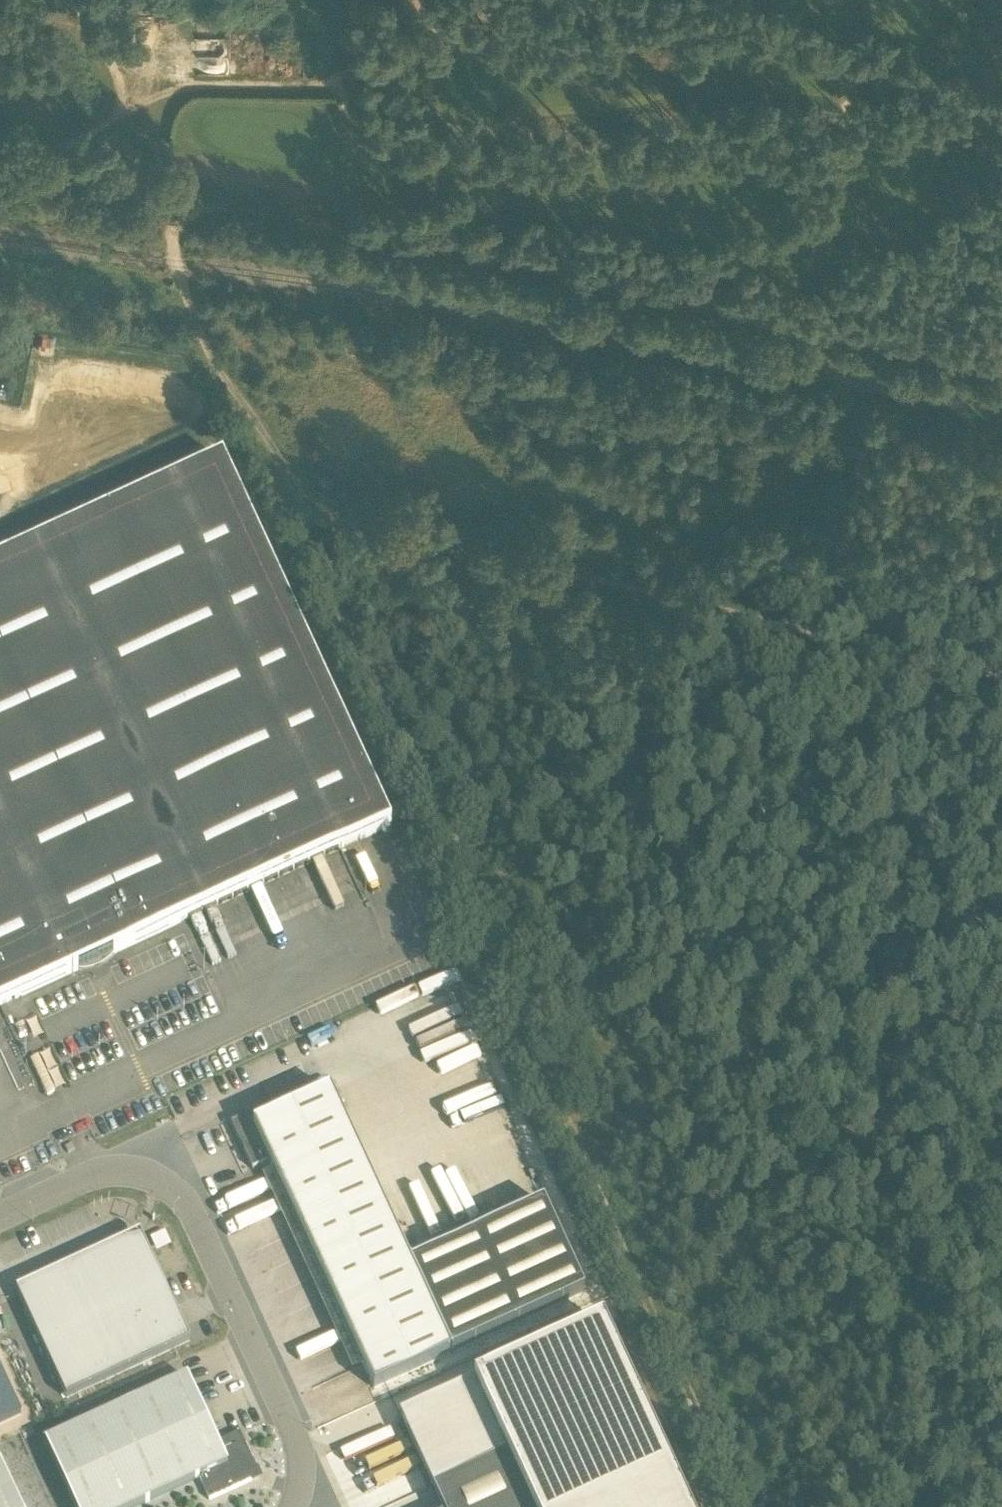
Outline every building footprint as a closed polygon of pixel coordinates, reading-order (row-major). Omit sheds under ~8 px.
[(392,825),(225,459),(0,563),(0,1005),(392,825)] [(545,1203),(412,1264),(331,1089),(274,1115),(270,1106),(232,1123),(253,1169),(270,1162),(375,1389),(454,1353),(585,1292),(545,1203)] [(148,1247),(144,1249),(142,1248),(142,1247),(130,1242),(129,1244),(127,1243),(125,1239),(17,1289),(68,1397),(191,1341),(148,1247)] [(241,1432),(218,1442),(188,1377),(48,1444),(76,1506),(136,1506),(200,1478),(210,1500),(252,1480),(257,1468),(241,1432)] [(508,1454),(433,1488),(442,1506),(531,1506),(508,1454)] [(0,1460),(0,1506),(22,1506),(0,1460)]
